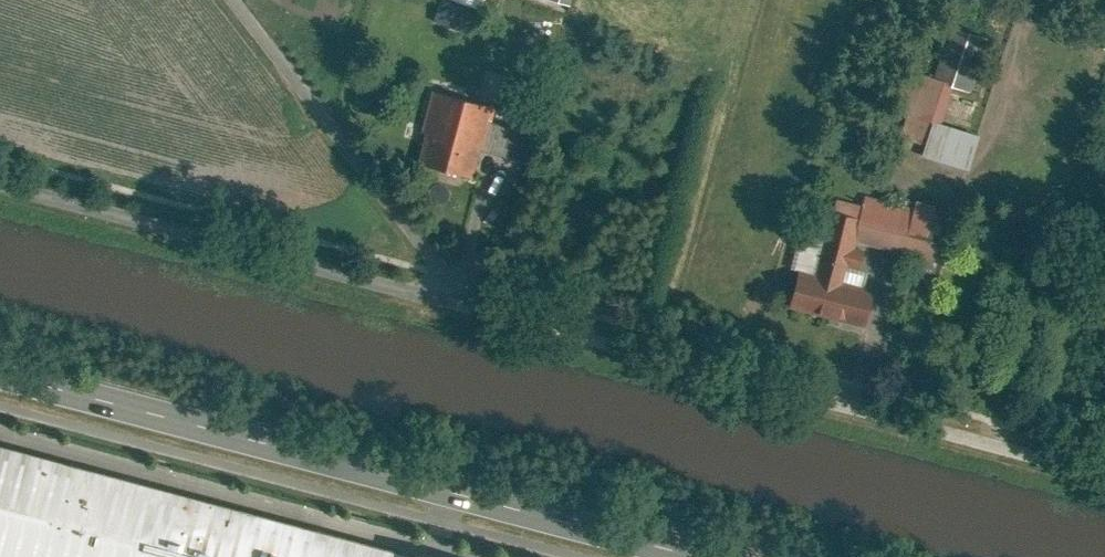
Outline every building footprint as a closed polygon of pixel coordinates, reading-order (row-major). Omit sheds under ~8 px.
[(935,80),(948,84),(967,91),(985,39),(952,28),(935,80)] [(935,80),(907,71),(895,108),(910,113),(936,121),(948,84),(935,80)] [(496,108),(432,90),(420,131),(425,132),(417,163),(471,178),(480,148),(484,149),(492,122),(496,108)] [(936,123),(936,121),(910,113),(902,136),(928,145),(936,123)] [(492,122),(484,149),(530,162),(538,135),(492,122)] [(977,136),(936,123),(928,145),(925,155),(966,168),(977,136)] [(861,219),(860,223),(946,246),(953,220),(911,209),(865,196),(863,206),(859,219),(861,219)] [(834,212),(859,219),(863,206),(837,199),(834,212)] [(822,242),(853,250),(854,246),(855,241),(860,223),(861,219),(859,219),(834,212),(830,211),(822,242)] [(946,246),(860,223),(855,241),(941,264),(946,246)] [(799,271),(789,308),(863,328),(870,303),(865,301),(868,290),(842,283),(847,264),(857,267),(863,248),(854,246),(853,250),(822,242),(819,253),(813,275),(799,271)] [(799,271),(813,275),(819,253),(796,247),(790,269),(799,271)] [(0,442),(0,556),(425,556),(0,442)]
